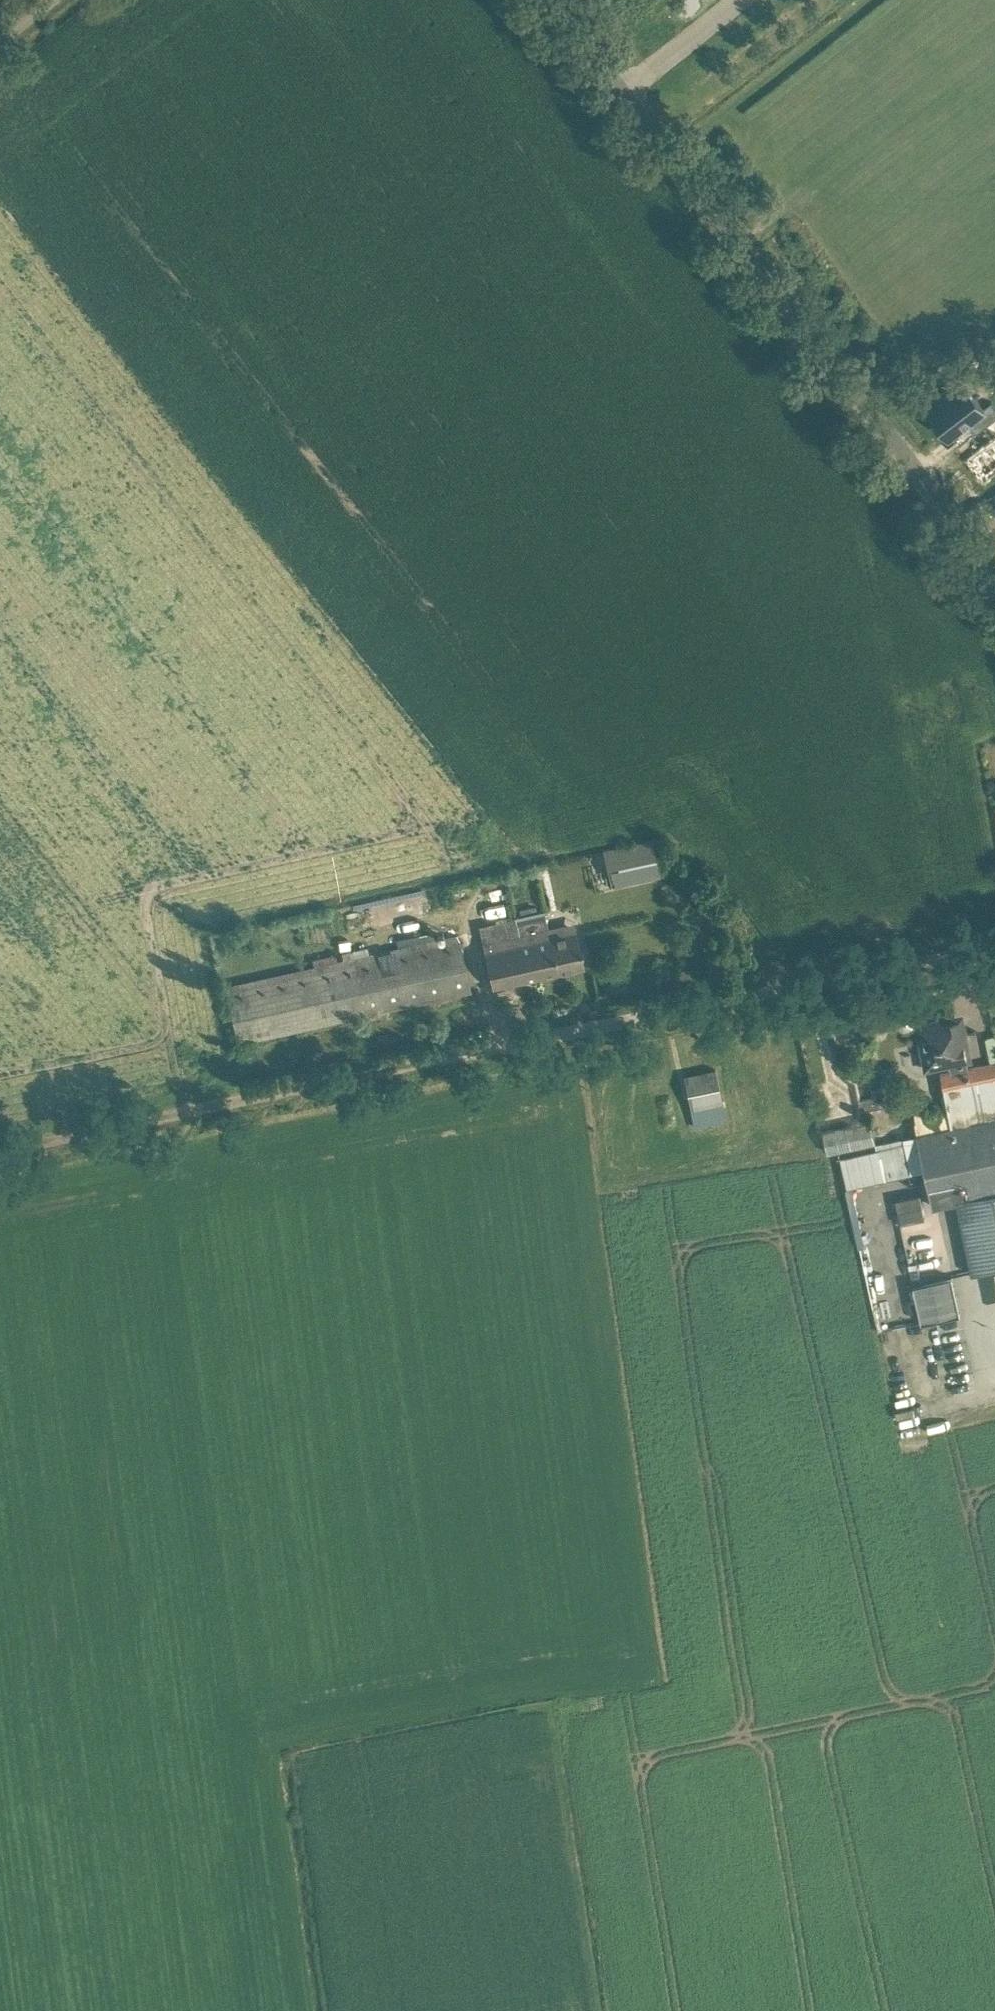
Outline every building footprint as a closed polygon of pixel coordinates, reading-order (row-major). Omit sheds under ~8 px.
[(933,410),(947,426),(968,409),(979,421),(994,408),(994,393),(992,388),(979,397),(964,376),(934,398),(939,406),(933,410)] [(975,462),(992,484),(994,481),(994,446),(975,462)] [(613,885),(659,875),(651,838),(604,848),(613,885)] [(485,951),(492,985),(584,964),(574,920),(548,926),(545,911),(515,918),(520,943),(485,951)] [(238,1040),(358,1014),(359,1023),(383,1017),(381,1009),(427,999),(428,1004),(472,994),(471,990),(459,933),(435,939),(433,931),(413,935),(414,943),(370,953),(368,945),(342,951),(313,957),(314,965),(226,984),(238,1040)] [(936,1013),(935,1014),(946,1021),(923,1025),(929,1054),(938,1060),(948,1058),(951,1069),(942,1071),(948,1102),(915,1109),(917,1120),(916,1120),(919,1134),(994,1117),(994,1061),(969,1066),(962,1032),(969,1030),(969,1029),(962,1030),(959,1019),(948,1021),(936,1013)] [(715,1068),(700,1071),(709,1121),(726,1118),(722,1101),(720,1092),(715,1068)] [(700,1071),(684,1074),(686,1084),(691,1109),(694,1130),(710,1127),(709,1121),(700,1071)] [(888,1076),(877,1089),(882,1095),(886,1089),(891,1093),(886,1098),(890,1101),(897,1100),(896,1082),(888,1076)] [(934,1205),(957,1200),(972,1272),(994,1267),(994,1117),(919,1134),(915,1135),(905,1137),(912,1171),(917,1170),(920,1183),(929,1181),(934,1205)] [(871,1119),(823,1130),(828,1154),(840,1151),(876,1143),(871,1119)] [(912,1280),(916,1317),(956,1313),(953,1276),(912,1280)]
